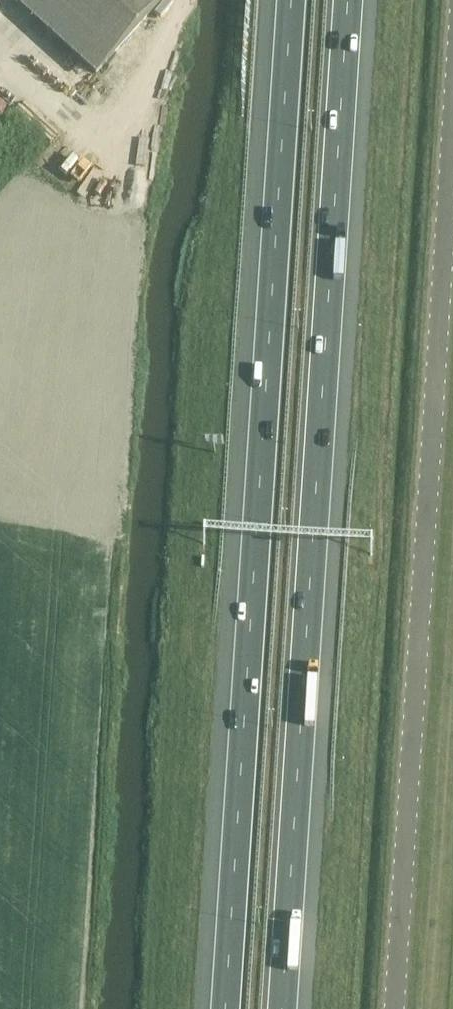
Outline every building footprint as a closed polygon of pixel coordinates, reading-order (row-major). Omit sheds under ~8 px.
[(97,75),(164,0),(15,0),(97,75)] [(0,81),(0,118),(26,92),(7,74),(0,81)]
